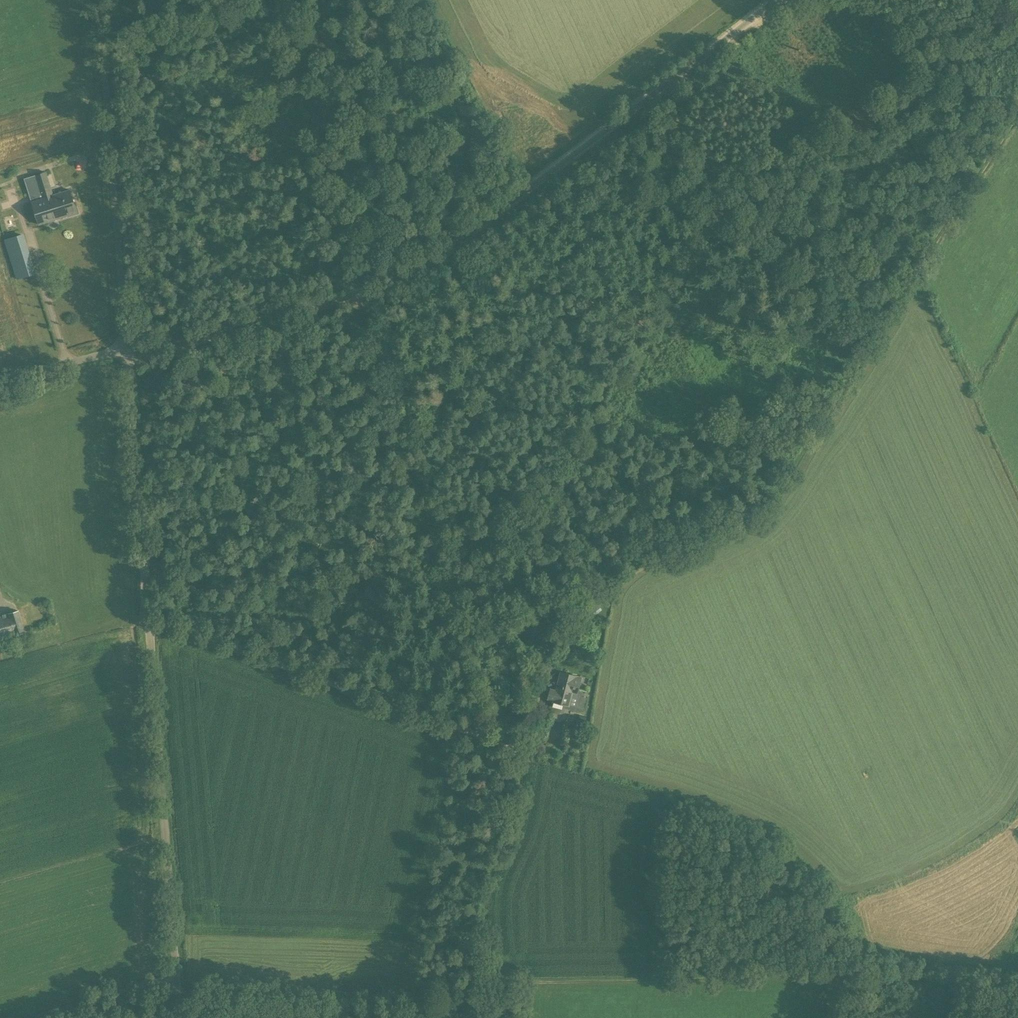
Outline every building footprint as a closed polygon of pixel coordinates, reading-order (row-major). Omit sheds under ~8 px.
[(70,190),(53,195),(46,171),(24,179),(31,202),(39,225),(77,213),(70,190)] [(17,237),(11,217),(0,220),(0,228),(16,279),(34,274),(23,235),(17,237)] [(597,602),(583,613),(589,620),(602,610),(597,602)] [(4,615),(0,617),(0,639),(15,635),(25,632),(18,610),(4,615)] [(560,672),(556,689),(549,687),(546,699),(553,700),(552,701),(568,706),(572,692),(576,693),(581,677),(560,672)]
